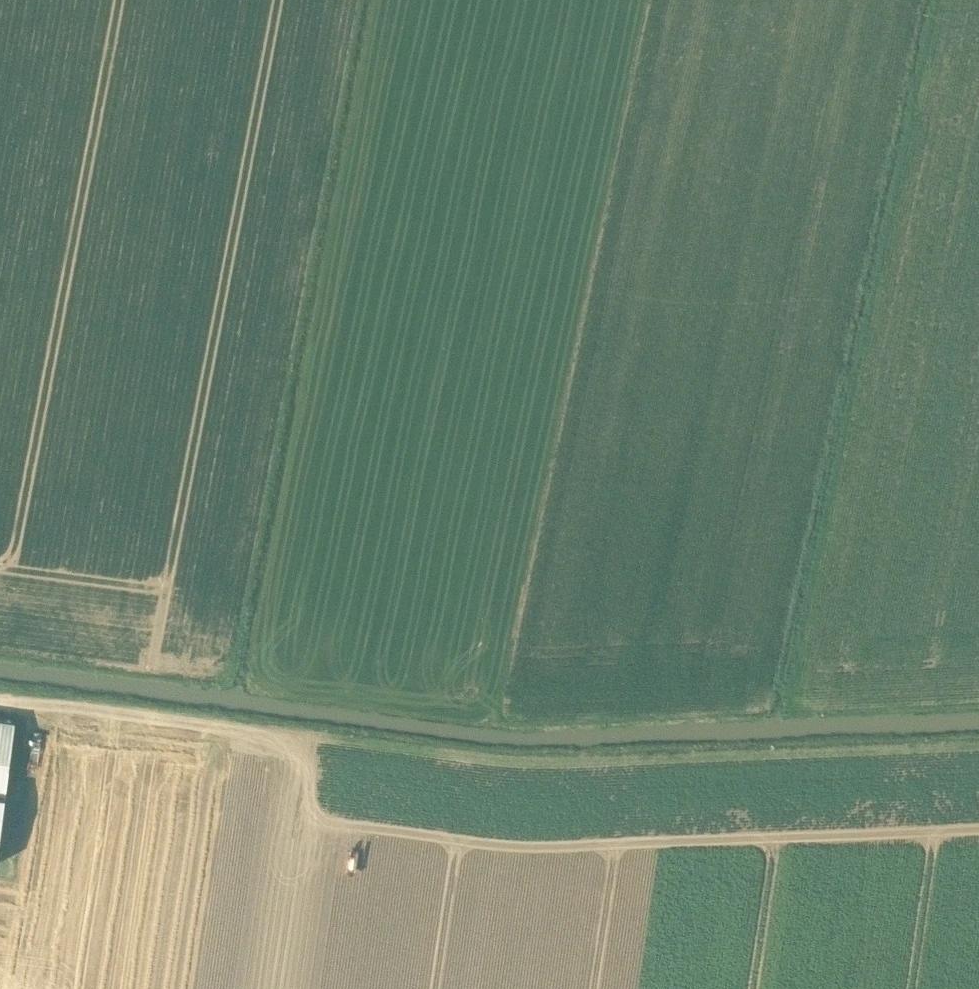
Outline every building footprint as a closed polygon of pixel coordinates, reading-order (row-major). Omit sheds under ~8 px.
[(0,717),(0,792),(6,793),(15,720),(0,717)]
